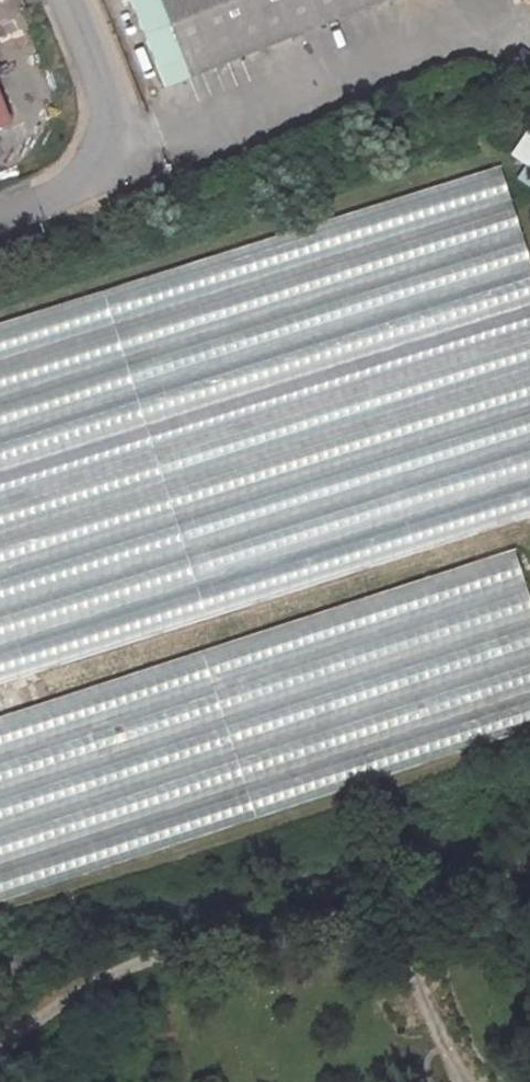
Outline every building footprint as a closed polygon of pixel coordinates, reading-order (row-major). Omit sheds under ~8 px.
[(164,85),(379,0),(130,0),(164,85)] [(504,168),(529,186),(529,127),(504,168)] [(0,317),(0,666),(529,527),(529,258),(510,183),(0,317)] [(529,745),(529,602),(519,562),(0,699),(0,884),(529,745)]
